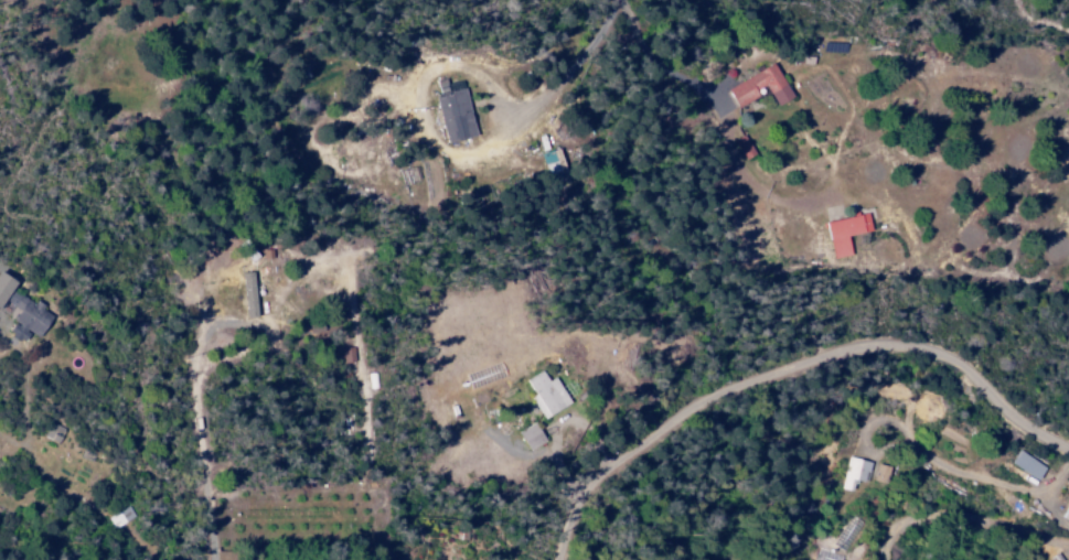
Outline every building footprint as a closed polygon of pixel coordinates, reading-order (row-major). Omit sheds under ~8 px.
[(790,96),(770,62),(724,89),(735,108),(756,96),(753,91),(762,85),(774,105),(790,96)] [(472,136),(462,87),(444,91),(442,81),(434,83),(437,96),(434,97),(443,142),(472,136)] [(545,149),(545,173),(558,173),(558,149),(545,149)] [(822,222),(830,259),(848,255),(844,236),(868,231),(864,212),(822,222)] [(241,317),(251,316),(250,272),(239,272),(241,317)] [(9,281),(0,276),(0,297),(9,281)] [(49,313),(7,288),(1,299),(16,308),(9,319),(12,322),(5,333),(19,342),(26,331),(35,337),(49,313)] [(341,363),(353,362),(351,346),(339,348),(341,363)] [(516,430),(525,450),(542,443),(533,423),(516,430)] [(1023,481),(1031,485),(1041,465),(1014,451),(1006,465),(1026,475),(1023,481)] [(864,483),(868,461),(845,457),(839,489),(849,491),(851,481),(864,483)] [(887,466),(875,464),(871,481),(884,484),(887,466)] [(1066,495),(1056,518),(1068,524),(1068,496),(1066,495)] [(133,517),(127,506),(106,517),(112,528),(133,517)]
